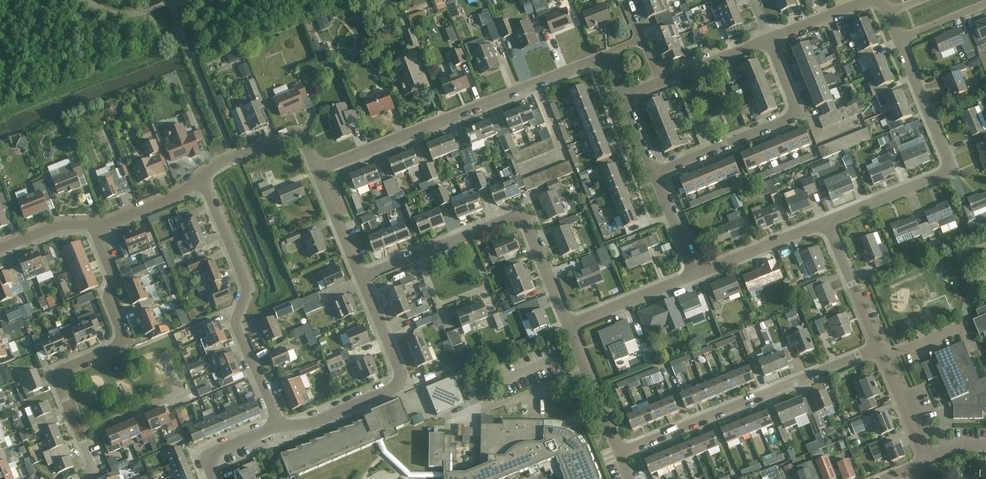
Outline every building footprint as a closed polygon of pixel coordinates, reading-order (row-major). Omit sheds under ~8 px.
[(436,6),(438,11),(447,8),(444,0),(441,0),(443,4),(436,6)] [(534,11),(529,0),(525,2),(529,13),(534,11)] [(583,13),(589,29),(601,25),(602,27),(612,23),(603,1),(606,0),(596,0),(598,3),(600,7),(583,13)] [(665,0),(662,0),(644,7),(649,18),(654,16),(657,24),(672,18),(665,0)] [(723,1),(723,0),(717,0),(711,2),(714,10),(713,11),(717,21),(721,20),(738,13),(733,0),(725,0),(723,1)] [(794,0),(776,0),(781,12),(796,6),(794,0)] [(686,4),(680,7),(682,13),(688,10),(686,4)] [(456,5),(447,9),(451,19),(460,16),(456,5)] [(703,9),(706,17),(714,15),(711,6),(703,9)] [(544,32),(550,29),(552,34),(559,31),(559,29),(572,23),(566,9),(551,15),(550,10),(537,15),(544,32)] [(732,15),(721,20),(729,38),(745,32),(742,25),(738,13),(732,15)] [(325,17),(316,21),(319,28),(328,24),(325,17)] [(660,31),(655,33),(659,44),(676,38),(680,37),(675,24),(673,19),(672,18),(657,24),(660,31)] [(850,35),(852,41),(873,32),(868,19),(853,25),(856,32),(850,35)] [(516,39),(517,39),(521,50),(538,43),(530,21),(512,28),(509,20),(498,24),(504,38),(514,34),(516,39)] [(977,48),(984,45),(985,44),(985,41),(985,38),(985,37),(985,21),(985,22),(984,20),(975,24),(977,29),(971,32),(977,48)] [(499,39),(493,22),(487,25),(493,41),(499,39)] [(412,29),(403,32),(409,50),(418,47),(412,29)] [(947,34),(935,39),(938,46),(941,53),(949,49),(961,44),(967,59),(975,56),(967,36),(961,39),(957,29),(946,33),(947,34)] [(835,47),(841,45),(836,32),(830,34),(835,47)] [(878,45),(873,32),(852,41),(853,42),(859,40),(863,51),(858,53),(860,59),(873,53),(871,48),(878,45)] [(676,38),(659,44),(663,56),(665,55),(668,62),(683,56),(676,38)] [(485,39),(466,46),(470,58),(475,56),(482,74),(499,68),(494,57),(495,56),(491,45),(487,47),(485,39)] [(798,39),(790,42),(793,49),(800,46),(798,39)] [(792,50),(796,60),(813,53),(811,47),(819,44),(818,39),(800,46),(793,49),(792,50)] [(317,41),(312,43),(318,58),(330,53),(327,44),(320,47),(317,41)] [(938,46),(933,47),(938,60),(943,58),(941,53),(938,46)] [(453,76),(441,81),(447,96),(460,90),(460,91),(470,88),(463,72),(458,74),(455,66),(466,62),(461,50),(450,55),(453,63),(448,65),(453,76)] [(621,51),(615,55),(621,64),(627,61),(621,51)] [(800,69),(826,59),(824,54),(815,58),(813,53),(796,60),(800,69)] [(875,59),(873,53),(860,59),(858,60),(863,72),(869,69),(872,75),(888,69),(883,56),(875,59)] [(408,79),(402,81),(407,95),(427,87),(421,71),(419,72),(417,66),(420,64),(416,54),(393,63),(397,73),(404,70),(408,79)] [(827,63),(826,59),(800,69),(804,79),(821,72),(819,67),(827,63)] [(757,60),(734,70),(736,74),(743,71),(745,77),(762,70),(757,60)] [(828,65),(831,72),(838,69),(835,62),(828,65)] [(945,85),(947,84),(952,97),(968,90),(960,71),(966,69),(964,63),(951,68),(953,74),(943,78),(945,85)] [(246,64),(238,67),(242,79),(250,76),(246,64)] [(889,70),(888,69),(872,75),(874,82),(868,84),(873,96),(888,90),(885,85),(894,81),(890,70),(889,70)] [(765,80),(762,70),(745,77),(747,83),(740,86),(742,89),(765,80)] [(808,89),(833,78),(831,73),(823,77),(821,72),(804,79),(808,89)] [(835,83),(833,78),(808,89),(812,98),(829,92),(827,86),(835,83)] [(769,89),(765,80),(742,89),(743,93),(750,90),(753,96),(769,89)] [(264,108),(253,81),(244,84),(253,104),(232,113),(241,135),(265,125),(259,110),(264,108)] [(286,86),(273,91),(276,99),(274,100),(281,116),(294,111),(295,113),(303,109),(299,99),(305,97),(300,84),(294,87),(295,91),(289,93),(286,86)] [(570,92),(574,104),(589,98),(584,86),(570,92)] [(749,109),(773,99),(769,89),(753,96),(755,102),(748,105),(749,109)] [(888,90),(873,96),(876,95),(881,107),(888,104),(890,111),(907,104),(902,92),(891,96),(889,90),(888,90)] [(387,91),(365,100),(372,117),(383,112),(384,113),(394,109),(387,91)] [(836,110),(833,102),(841,98),(839,93),(831,97),(829,92),(812,98),(816,108),(821,106),(824,115),(830,113),(835,111),(836,110)] [(984,96),(976,98),(978,106),(985,105),(984,96)] [(593,110),(589,98),(574,104),(579,115),(593,110)] [(649,115),(673,105),(671,101),(664,104),(662,98),(645,105),(649,115)] [(777,109),(773,99),(749,109),(751,113),(758,110),(761,116),(777,109)] [(857,102),(851,104),(856,115),(861,113),(857,102)] [(329,110),(337,129),(333,131),(337,141),(352,135),(348,125),(360,120),(356,110),(348,113),(344,104),(329,110)] [(856,115),(851,104),(846,106),(850,118),(856,115)] [(912,116),(907,104),(890,111),(892,117),(886,119),(891,131),(896,129),(904,126),(902,120),(912,116)] [(529,105),(516,110),(523,125),(535,121),(529,105)] [(674,109),(673,105),(649,115),(653,124),(670,118),(667,111),(674,109)] [(108,106),(105,113),(112,117),(116,109),(108,106)] [(850,118),(846,106),(840,109),(845,120),(850,118)] [(961,114),(965,122),(966,121),(973,136),(982,133),(984,137),(985,136),(985,125),(981,114),(977,115),(975,108),(961,114)] [(538,127),(545,124),(539,109),(532,112),(537,125),(538,127)] [(845,120),(840,109),(836,110),(835,111),(840,122),(845,120)] [(516,110),(505,114),(507,121),(511,130),(513,134),(524,130),(523,125),(516,110)] [(598,121),(593,110),(579,115),(584,127),(598,121)] [(840,122),(835,111),(830,113),(834,124),(840,122)] [(189,113),(182,115),(187,125),(193,123),(189,113)] [(834,124),(830,113),(824,115),(829,126),(834,124)] [(829,126),(824,115),(819,117),(823,129),(829,126)] [(657,134),(681,124),(679,121),(672,123),(670,118),(653,124),(657,134)] [(491,120),(478,125),(484,140),(497,135),(491,120)] [(602,132),(598,121),(584,127),(588,138),(602,132)] [(682,128),(681,124),(657,134),(660,144),(677,137),(675,131),(682,128)] [(172,144),(166,146),(172,161),(190,154),(191,158),(198,155),(197,151),(198,151),(192,136),(186,138),(181,125),(167,131),(172,144)] [(478,125),(466,130),(472,145),(484,140),(478,125)] [(904,126),(896,129),(899,136),(906,133),(907,129),(906,126),(904,126)] [(872,139),(867,128),(862,130),(866,141),(872,139)] [(148,129),(141,132),(143,139),(151,136),(148,129)] [(805,129),(794,133),(800,149),(811,145),(805,129)] [(866,141),(862,130),(856,133),(861,144),(866,141)] [(198,131),(193,133),(196,142),(201,140),(198,131)] [(607,144),(602,132),(588,138),(593,150),(607,144)] [(510,133),(504,135),(510,150),(512,154),(518,152),(520,151),(518,147),(516,148),(510,133)] [(800,149),(794,133),(783,138),(790,154),(800,149)] [(861,144),(856,133),(851,135),(855,146),(861,144)] [(452,135),(440,140),(446,156),(451,154),(453,159),(460,156),(458,151),(459,151),(452,135)] [(510,150),(504,135),(499,137),(505,152),(510,150)] [(855,146),(851,135),(846,137),(850,148),(855,146)] [(881,166),(868,171),(873,184),(881,181),(881,179),(896,173),(892,164),(898,162),(890,143),(887,136),(878,140),(881,147),(885,146),(888,154),(878,158),(881,166)] [(984,137),(985,143),(977,147),(983,162),(982,163),(985,170),(985,136),(984,137)] [(680,143),(677,137),(660,144),(665,154),(688,144),(687,140),(680,143)] [(850,148),(846,137),(840,139),(845,150),(850,148)] [(22,138),(17,145),(23,149),(28,141),(22,138)] [(790,154),(783,138),(773,142),(779,158),(790,154)] [(555,150),(551,139),(545,141),(550,152),(555,150)] [(845,150),(840,139),(835,141),(839,152),(845,150)] [(440,140),(428,145),(434,161),(446,156),(440,140)] [(156,157),(155,154),(158,152),(154,141),(143,146),(148,156),(149,156),(150,159),(150,160),(149,159),(139,163),(138,160),(135,159),(132,160),(132,163),(133,166),(132,166),(139,183),(149,179),(149,178),(153,177),(156,176),(156,175),(164,172),(157,157),(156,157)] [(550,152),(545,141),(543,142),(540,143),(544,154),(550,152)] [(839,152),(835,141),(829,143),(834,154),(839,152)] [(896,141),(890,143),(898,162),(903,160),(907,169),(922,162),(923,164),(930,161),(925,148),(923,143),(900,153),(896,141)] [(72,142),(66,145),(70,153),(75,151),(72,142)] [(779,158),(773,142),(762,146),(769,162),(779,158)] [(544,154),(540,143),(534,145),(539,157),(544,154)] [(834,154),(829,143),(824,146),(828,157),(834,154)] [(612,156),(607,144),(593,150),(597,161),(612,156)] [(539,157),(534,145),(529,148),(533,159),(539,157)] [(769,162),(762,146),(752,150),(758,166),(769,162)] [(828,157),(824,146),(818,148),(823,159),(828,157)] [(472,148),(466,150),(472,165),(478,163),(472,148)] [(533,159),(529,148),(523,150),(528,161),(533,159)] [(414,150),(402,155),(407,171),(420,166),(414,150)] [(472,165),(466,150),(460,152),(466,168),(472,165)] [(528,161),(523,150),(520,151),(518,152),(522,163),(528,161)] [(758,166),(752,150),(741,155),(747,171),(758,166)] [(522,163),(518,152),(512,154),(512,155),(514,160),(516,165),(522,163)] [(803,157),(805,162),(812,159),(810,154),(803,157)] [(47,162),(49,168),(69,160),(67,155),(47,162)] [(407,171),(402,155),(389,160),(396,175),(407,171)] [(849,156),(843,158),(846,167),(852,164),(849,156)] [(733,158),(722,162),(729,178),(740,174),(733,158)] [(801,163),(799,158),(792,161),(794,166),(801,163)] [(508,162),(510,168),(514,177),(520,175),(516,165),(514,160),(508,162)] [(78,161),(70,164),(49,172),(58,194),(67,190),(68,192),(73,191),(73,190),(80,188),(76,177),(83,175),(78,161)] [(828,161),(812,167),(814,174),(831,167),(828,161)] [(573,173),(568,162),(563,164),(568,175),(573,173)] [(729,178),(722,162),(712,167),(718,183),(729,178)] [(433,163),(427,166),(433,180),(434,180),(439,178),(433,163)] [(784,171),(791,168),(789,163),(781,165),(784,171)] [(568,175),(563,164),(558,166),(563,177),(568,175)] [(601,170),(606,182),(620,176),(615,165),(601,170)] [(124,194),(115,170),(113,166),(107,168),(109,173),(97,177),(106,200),(107,199),(106,199),(114,196),(116,197),(124,194)] [(375,166),(363,171),(369,186),(375,184),(377,189),(382,187),(380,182),(381,181),(375,166)] [(433,180),(427,166),(422,168),(428,182),(433,180)] [(563,177),(558,166),(553,168),(557,179),(563,177)] [(854,190),(850,181),(857,178),(853,166),(846,169),(847,172),(824,181),(832,201),(840,198),(839,196),(854,190)] [(124,167),(119,169),(123,178),(128,176),(125,167),(124,167)] [(483,167),(475,170),(477,175),(483,190),(488,188),(482,173),(485,172),(483,167)] [(718,183),(712,167),(701,171),(708,187),(718,183)] [(778,167),(771,170),(773,175),(780,172),(778,167)] [(507,182),(503,184),(509,199),(513,198),(514,199),(520,196),(520,195),(518,190),(523,188),(525,187),(522,180),(520,175),(514,177),(510,168),(507,169),(510,175),(506,177),(508,182),(507,182)] [(557,179),(553,168),(548,170),(552,181),(557,179)] [(475,170),(467,173),(468,176),(471,177),(477,192),(483,190),(477,175),(475,170)] [(552,181),(548,170),(543,172),(547,183),(552,181)] [(369,186),(363,171),(351,175),(357,191),(369,186)] [(708,187),(701,171),(691,175),(697,191),(708,187)] [(762,179),(769,176),(767,171),(760,174),(762,179)] [(547,183),(543,172),(538,174),(542,185),(547,183)] [(542,185),(538,174),(533,176),(537,187),(542,185)] [(697,191),(691,175),(680,180),(683,187),(685,193),(686,196),(697,191)] [(537,187),(533,176),(528,178),(532,189),(537,187)] [(624,188),(620,176),(606,182),(610,194),(624,188)] [(749,178),(751,184),(759,181),(757,176),(749,178)] [(800,195),(786,200),(792,214),(805,209),(806,212),(812,209),(807,196),(817,192),(811,177),(806,179),(808,185),(798,189),(800,195)] [(351,178),(344,180),(348,190),(355,188),(351,178)] [(395,178),(389,181),(395,195),(394,195),(396,199),(405,196),(404,192),(400,193),(395,178)] [(532,189),(528,178),(522,180),(525,187),(527,191),(532,189)] [(35,193),(17,200),(24,219),(34,215),(33,213),(46,208),(43,200),(49,197),(42,180),(32,184),(35,193)] [(425,189),(435,185),(433,180),(428,182),(423,184),(425,189)] [(771,196),(777,194),(771,180),(766,182),(771,196)] [(783,193),(794,188),(791,180),(780,185),(783,193)] [(389,181),(383,183),(389,198),(391,203),(396,201),(396,199),(394,195),(395,195),(389,181)] [(509,199),(503,184),(495,187),(493,182),(489,184),(491,189),(490,189),(496,204),(497,205),(504,203),(504,201),(509,199)] [(299,183),(277,192),(282,205),(304,196),(299,183)] [(731,186),(733,191),(740,188),(738,183),(731,186)] [(543,208),(544,207),(549,219),(564,213),(559,200),(565,198),(559,184),(549,189),(551,193),(539,198),(543,208)] [(263,198),(274,193),(271,186),(260,190),(263,198)] [(722,196),(730,192),(728,187),(720,190),(722,195),(722,196)] [(445,188),(440,190),(445,205),(451,203),(445,188)] [(629,199),(624,188),(610,194),(615,205),(629,199)] [(445,205),(440,190),(434,192),(440,207),(445,205)] [(471,197),(465,199),(471,214),(483,210),(480,203),(477,195),(476,195),(475,193),(474,190),(469,191),(471,197)] [(710,195),(712,200),(719,197),(717,192),(710,195)] [(8,225),(2,211),(8,209),(2,193),(0,194),(0,228),(8,225)] [(357,193),(351,196),(357,210),(359,215),(365,213),(363,208),(357,193)] [(743,206),(738,193),(731,196),(736,209),(743,206)] [(970,205),(963,207),(969,222),(975,219),(973,213),(985,207),(985,194),(976,198),(975,196),(967,200),(970,205)] [(701,204),(709,201),(707,196),(699,199),(701,204)] [(465,199),(453,204),(458,219),(471,214),(465,199)] [(634,211),(629,199),(615,205),(619,217),(634,211)] [(689,203),(691,208),(698,205),(696,200),(689,203)] [(929,222),(923,224),(929,237),(934,235),(932,231),(940,228),(955,221),(952,215),(947,202),(939,205),(940,207),(925,213),(929,222)] [(392,203),(384,206),(387,213),(395,210),(392,203)] [(408,220),(414,217),(408,203),(402,205),(408,220)] [(387,213),(384,206),(376,209),(379,216),(387,213)] [(760,206),(751,210),(759,231),(782,222),(775,206),(762,211),(760,206)] [(439,210),(427,214),(433,229),(445,225),(439,210)] [(638,223),(634,211),(619,217),(624,229),(638,223)] [(728,217),(731,224),(714,230),(719,241),(734,235),(736,240),(748,235),(739,212),(728,217)] [(361,218),(363,224),(371,222),(375,220),(372,214),(361,218)] [(433,229),(427,214),(415,219),(421,234),(433,229)] [(181,228),(183,234),(202,226),(197,216),(183,221),(180,215),(168,221),(172,232),(181,228)] [(562,228),(553,232),(562,256),(578,250),(568,226),(578,222),(576,215),(559,222),(562,228)] [(929,237),(923,224),(918,226),(915,217),(900,224),(899,222),(890,225),(896,239),(911,232),(914,238),(922,235),(923,240),(929,237)] [(395,219),(390,221),(393,228),(399,243),(411,238),(405,223),(398,226),(395,219)] [(375,220),(371,222),(375,232),(380,230),(375,220)] [(186,240),(177,243),(182,256),(195,251),(204,247),(201,239),(206,237),(202,226),(183,234),(186,240)] [(142,228),(132,232),(140,253),(156,247),(150,233),(144,235),(142,228)] [(393,228),(381,233),(387,248),(399,243),(393,228)] [(319,230),(302,237),(310,257),(325,251),(320,238),(322,237),(319,230)] [(140,253),(132,232),(122,236),(125,243),(119,245),(124,258),(130,256),(131,257),(140,253)] [(286,244),(300,238),(298,233),(284,238),(286,243),(286,244)] [(381,233),(369,238),(374,253),(387,248),(381,233)] [(872,235),(861,239),(866,251),(865,252),(866,256),(869,263),(874,262),(876,268),(891,262),(885,247),(883,248),(882,244),(877,233),(872,235)] [(495,251),(488,254),(492,265),(505,260),(503,256),(519,250),(513,235),(492,243),(495,251)] [(633,244),(621,249),(624,255),(623,255),(628,268),(643,262),(644,264),(651,261),(647,249),(648,249),(659,245),(655,235),(648,237),(633,244)] [(662,250),(671,246),(668,239),(659,243),(662,250)] [(61,249),(66,260),(84,253),(79,241),(61,249)] [(615,247),(610,249),(613,259),(619,257),(615,247)] [(799,266),(805,263),(811,276),(825,270),(820,260),(823,259),(818,247),(802,254),(801,251),(794,254),(799,266)] [(604,248),(597,251),(604,266),(610,264),(604,248)] [(37,252),(27,256),(36,277),(51,271),(49,267),(48,263),(45,257),(40,259),(37,252)] [(169,252),(163,255),(169,268),(175,266),(169,252)] [(88,264),(84,253),(66,260),(70,271),(88,264)] [(51,254),(45,257),(48,263),(49,267),(55,264),(53,260),(51,254)] [(36,277),(27,256),(17,260),(20,266),(15,269),(20,283),(36,277)] [(155,266),(163,263),(161,257),(155,260),(154,262),(155,266)] [(221,280),(214,261),(207,264),(204,257),(186,265),(189,271),(200,267),(208,285),(221,280)] [(584,270),(575,274),(581,289),(603,280),(593,257),(581,262),(584,270)] [(757,289),(782,279),(775,260),(761,266),(762,270),(743,277),(749,292),(752,298),(759,295),(757,289)] [(93,275),(88,264),(70,271),(75,282),(93,275)] [(508,276),(512,284),(530,277),(527,271),(525,272),(522,265),(512,269),(510,264),(499,268),(503,279),(508,276)] [(337,266),(320,273),(327,289),(343,283),(337,266)] [(21,285),(20,283),(15,269),(0,274),(0,302),(12,298),(7,286),(10,284),(12,289),(21,285)] [(149,287),(145,277),(149,276),(147,270),(132,276),(134,281),(124,285),(128,295),(143,289),(149,287)] [(98,286),(93,275),(75,282),(79,294),(98,286)] [(386,293),(391,305),(405,299),(402,292),(405,291),(403,286),(415,281),(412,275),(399,280),(402,287),(386,293)] [(707,292),(715,310),(721,308),(718,301),(740,292),(734,276),(711,286),(713,289),(707,292)] [(532,283),(530,277),(512,284),(515,293),(509,295),(514,306),(525,301),(522,295),(533,291),(530,284),(532,283)] [(221,280),(208,285),(210,291),(215,304),(231,298),(225,285),(221,286),(219,281),(221,280)] [(185,283),(178,286),(181,294),(188,291),(185,283)] [(424,283),(418,286),(421,293),(427,291),(424,283)] [(817,283),(807,287),(810,293),(813,301),(817,311),(823,308),(837,303),(829,284),(820,288),(817,283)] [(150,293),(146,294),(143,289),(128,295),(132,305),(139,302),(141,308),(154,303),(150,293)] [(92,293),(84,296),(87,302),(94,299),(92,293)] [(304,307),(319,301),(316,294),(301,301),(304,307)] [(685,296),(679,299),(683,309),(685,314),(687,319),(703,313),(708,311),(702,296),(698,298),(696,294),(686,298),(685,296)] [(51,296),(44,299),(48,308),(55,305),(51,296)] [(349,296),(333,303),(340,319),(356,312),(349,296)] [(408,307),(405,299),(391,305),(396,317),(405,314),(408,319),(427,311),(425,305),(416,309),(414,304),(408,307)] [(322,307),(319,301),(304,307),(306,313),(322,307)] [(507,301),(502,303),(505,310),(510,308),(507,301)] [(156,308),(154,303),(141,308),(143,313),(137,316),(141,326),(156,319),(152,310),(156,308)] [(292,313),(288,303),(273,310),(277,319),(292,313)] [(667,303),(641,314),(648,333),(656,329),(654,322),(664,318),(668,331),(682,325),(674,307),(669,309),(667,303)] [(481,304),(469,309),(478,331),(482,329),(480,322),(487,319),(481,304)] [(517,306),(502,312),(504,315),(518,310),(517,306)] [(976,311),(979,318),(973,320),(979,335),(983,333),(985,340),(985,306),(976,311)] [(176,311),(181,323),(188,320),(184,308),(176,311)] [(19,310),(7,315),(10,322),(22,317),(23,320),(32,316),(30,309),(20,313),(19,310)] [(478,331),(469,309),(456,314),(462,329),(469,326),(472,333),(478,331)] [(532,309),(520,314),(523,323),(529,320),(534,332),(536,337),(551,331),(549,325),(550,325),(547,317),(543,309),(534,313),(532,309)] [(196,318),(193,311),(187,313),(190,321),(196,318)] [(502,312),(498,314),(503,328),(508,326),(504,315),(502,312)] [(437,314),(415,323),(417,329),(432,322),(440,319),(437,314)] [(498,330),(503,328),(498,314),(492,316),(498,330)] [(849,321),(846,314),(827,321),(827,322),(831,332),(835,330),(839,338),(852,333),(847,322),(849,321)] [(79,322),(80,326),(86,341),(96,337),(94,330),(99,328),(97,323),(94,315),(79,322)] [(163,316),(156,319),(141,326),(145,335),(151,333),(153,338),(169,332),(163,316)] [(260,331),(261,331),(267,343),(281,337),(273,317),(257,323),(260,331)] [(822,324),(827,322),(827,321),(826,318),(815,322),(821,336),(826,334),(822,324)] [(213,324),(210,319),(196,325),(200,335),(205,332),(208,337),(200,341),(222,332),(218,322),(213,324)] [(616,325),(598,332),(606,352),(610,350),(614,361),(629,355),(627,350),(637,346),(635,340),(627,320),(616,324),(616,325)] [(86,341),(80,326),(79,322),(78,322),(80,326),(71,330),(69,326),(63,328),(69,340),(74,338),(77,345),(86,341)] [(308,323),(293,330),(296,336),(311,330),(308,323)] [(362,326),(346,333),(346,334),(339,337),(343,346),(350,343),(352,349),(369,342),(362,326)] [(63,343),(69,340),(63,328),(58,330),(60,334),(50,338),(56,353),(66,349),(63,343)] [(806,330),(794,335),(791,328),(784,331),(791,347),(796,345),(799,355),(814,349),(806,330)] [(2,329),(0,330),(0,347),(8,344),(2,329)] [(745,329),(739,332),(743,342),(749,340),(745,329)] [(447,335),(453,348),(461,345),(456,331),(447,335)] [(226,341),(222,332),(200,341),(206,356),(223,349),(221,343),(226,341)] [(56,353),(50,338),(45,340),(43,336),(39,338),(37,334),(31,337),(38,353),(44,351),(46,357),(56,353)] [(422,337),(407,343),(412,356),(427,349),(431,347),(434,346),(432,341),(424,344),(422,337)] [(727,346),(736,342),(734,337),(725,341),(727,346)] [(513,339),(504,343),(507,348),(516,344),(513,339)] [(275,353),(269,355),(274,367),(289,360),(290,363),(297,360),(293,350),(291,351),(287,341),(273,347),(275,353)] [(717,350),(727,346),(725,341),(715,345),(717,350)] [(985,378),(979,380),(973,364),(972,364),(968,354),(963,341),(949,348),(935,355),(936,358),(921,364),(928,381),(940,376),(951,402),(947,403),(949,407),(953,405),(953,406),(954,419),(982,419),(982,412),(985,412),(985,381),(985,378)] [(12,354),(8,344),(0,347),(0,365),(14,359),(12,354)] [(704,355),(713,351),(711,346),(702,350),(704,355)] [(771,346),(768,348),(777,372),(789,367),(787,362),(792,360),(787,348),(782,350),(783,353),(776,356),(772,346),(771,346)] [(758,359),(752,362),(757,375),(764,372),(765,376),(777,372),(768,348),(767,348),(762,350),(764,354),(757,356),(758,359)] [(427,349),(412,356),(417,368),(432,362),(427,349)] [(325,362),(327,367),(349,358),(347,350),(340,353),(341,355),(325,362)] [(704,355),(702,350),(692,354),(694,358),(704,355)] [(207,357),(202,359),(204,365),(210,362),(214,372),(235,364),(231,354),(223,357),(220,352),(207,357)] [(652,352),(646,355),(649,362),(655,359),(652,352)] [(681,364),(690,360),(688,355),(679,359),(681,364)] [(377,374),(370,358),(354,364),(361,380),(377,374)] [(681,364),(679,359),(670,363),(671,368),(681,364)] [(343,361),(327,367),(329,372),(345,366),(343,361)] [(316,363),(298,371),(301,376),(319,369),(316,363)] [(437,378),(459,369),(457,363),(435,372),(437,378)] [(239,374),(235,364),(214,372),(221,388),(233,383),(231,377),(239,374)] [(749,367),(737,372),(743,385),(755,381),(749,367)] [(658,368),(649,371),(650,376),(660,372),(658,368)] [(36,369),(18,377),(26,395),(33,392),(42,388),(40,382),(38,383),(37,381),(40,379),(36,369)] [(650,376),(649,371),(639,375),(640,380),(650,376)] [(743,385),(737,372),(726,376),(732,390),(743,385)] [(732,390),(726,376),(715,381),(720,395),(732,390)] [(837,376),(831,379),(833,384),(839,382),(837,376)] [(865,376),(852,381),(862,405),(859,407),(861,413),(874,408),(870,399),(880,396),(877,389),(878,389),(874,379),(873,379),(872,378),(867,380),(865,376)] [(299,377),(281,384),(292,410),(304,405),(310,403),(306,394),(299,377)] [(437,416),(464,404),(453,377),(425,388),(437,416)] [(635,377),(626,380),(628,385),(637,382),(635,377)] [(628,385),(626,380),(616,384),(618,389),(628,385)] [(720,395),(715,381),(703,385),(709,399),(720,395)] [(709,399),(703,385),(692,390),(698,404),(709,399)] [(199,397),(205,395),(202,389),(197,391),(199,397)] [(698,404),(692,390),(680,395),(686,409),(698,404)] [(819,412),(814,414),(820,429),(826,427),(822,418),(828,416),(825,409),(833,406),(827,391),(813,397),(819,412)] [(221,392),(214,394),(216,400),(223,397),(221,392)] [(249,404),(243,406),(249,420),(260,415),(253,397),(247,399),(249,404)] [(673,398),(661,403),(667,416),(678,412),(673,398)] [(801,398),(789,403),(795,419),(808,414),(801,398)] [(370,411),(374,421),(368,424),(367,421),(367,420),(357,422),(357,423),(359,426),(353,429),(352,427),(353,427),(353,426),(343,428),(343,429),(345,432),(339,434),(338,433),(339,433),(338,432),(329,435),(330,438),(325,440),(324,439),(324,438),(314,440),(315,441),(316,444),(311,446),(310,445),(310,444),(300,446),(300,447),(301,447),(302,450),(296,452),(296,451),(296,450),(286,452),(286,453),(287,453),(288,456),(282,459),(281,457),(280,457),(290,478),(291,478),(377,442),(381,441),(384,440),(384,441),(397,435),(395,429),(404,425),(404,426),(409,424),(399,399),(370,411)] [(30,407),(24,410),(28,418),(31,427),(56,417),(53,411),(50,413),(46,402),(31,408),(30,407)] [(667,416),(661,403),(650,407),(656,421),(667,416)] [(789,403),(776,408),(782,424),(783,424),(784,426),(785,429),(797,424),(795,419),(789,403)] [(249,420),(243,406),(238,408),(236,404),(230,406),(238,424),(249,420)] [(238,424),(230,406),(225,408),(227,413),(221,415),(227,429),(238,424)] [(656,421),(650,407),(639,412),(644,425),(656,421)] [(177,427),(172,414),(167,417),(163,408),(153,412),(160,428),(165,426),(167,431),(177,427)] [(8,409),(2,412),(5,420),(12,417),(8,409)] [(418,411),(410,413),(412,419),(420,417),(418,411)] [(148,425),(142,427),(148,440),(157,436),(155,430),(160,428),(153,412),(144,416),(148,425)] [(644,425),(639,412),(627,417),(633,430),(644,425)] [(767,412),(756,416),(761,430),(773,425),(767,412)] [(227,429),(221,415),(216,417),(214,413),(213,413),(208,415),(216,433),(227,429)] [(814,414),(808,417),(814,432),(820,429),(814,414)] [(875,419),(882,436),(895,431),(887,414),(875,419)] [(216,433),(208,415),(202,418),(204,422),(199,424),(205,438),(216,433)] [(493,416),(481,416),(480,425),(480,467),(465,473),(449,473),(449,463),(449,447),(450,436),(444,436),(444,435),(428,434),(428,456),(428,468),(443,468),(443,473),(410,473),(386,451),(381,441),(377,442),(382,453),(408,477),(443,477),(443,478),(444,478),(502,478),(537,465),(538,470),(543,468),(545,472),(549,470),(551,475),(555,473),(557,478),(562,476),(563,478),(599,478),(593,465),(592,465),(591,462),(592,461),(586,447),(585,447),(583,444),(580,438),(575,433),(569,429),(566,428),(563,427),(561,427),(562,423),(564,423),(560,421),(555,421),(545,421),(502,420),(501,425),(498,425),(493,425),(493,416)] [(761,430),(756,416),(744,421),(750,434),(761,430)] [(58,423),(56,417),(31,427),(34,434),(40,431),(44,441),(60,435),(55,424),(58,423)] [(148,440),(142,427),(137,429),(133,420),(124,424),(130,439),(135,437),(137,442),(141,440),(143,445),(149,443),(148,440)] [(750,434),(744,421),(733,426),(738,439),(750,434)] [(855,435),(865,430),(861,421),(851,425),(855,435)] [(205,438),(199,424),(194,427),(192,422),(186,425),(193,443),(205,438)] [(130,439),(124,424),(114,428),(123,448),(132,444),(130,439)] [(738,439),(733,426),(721,430),(726,444),(738,439)] [(784,426),(778,428),(785,444),(790,441),(785,429),(784,426)] [(108,438),(102,440),(107,451),(108,454),(113,452),(123,448),(114,428),(105,432),(108,438)] [(473,437),(473,428),(463,428),(463,436),(473,437)] [(714,433),(702,438),(707,451),(719,447),(714,433)] [(821,434),(815,436),(820,448),(826,445),(821,434)] [(64,445),(60,435),(44,441),(48,451),(42,453),(45,459),(69,449),(67,443),(64,445)] [(4,437),(0,439),(0,456),(9,452),(5,443),(6,442),(4,437)] [(707,451),(702,438),(691,442),(696,456),(707,451)] [(872,444),(868,445),(875,462),(889,456),(891,462),(905,456),(899,442),(886,447),(882,440),(872,444)] [(696,456),(691,442),(679,447),(685,461),(696,456)] [(168,459),(171,464),(185,459),(180,447),(162,455),(164,460),(168,459)] [(685,461),(679,447),(668,452),(674,465),(685,461)] [(72,455),(69,449),(45,459),(47,466),(53,463),(57,473),(73,467),(69,457),(72,455)] [(821,456),(819,450),(811,453),(814,459),(821,456)] [(858,450),(850,453),(853,459),(861,456),(858,450)] [(764,461),(770,458),(767,451),(761,454),(764,461)] [(9,452),(0,456),(0,474),(14,468),(16,467),(14,462),(11,463),(9,459),(11,458),(9,452)] [(674,465),(668,452),(657,456),(662,470),(674,465)] [(775,463),(784,459),(782,455),(773,459),(775,463)] [(662,470),(657,456),(645,461),(651,474),(662,470)] [(831,467),(827,457),(816,461),(823,478),(835,478),(836,478),(835,477),(842,474),(844,478),(850,478),(855,477),(855,476),(855,477),(849,461),(849,460),(831,467)] [(189,469),(185,459),(171,464),(173,469),(168,471),(171,477),(189,469)] [(765,467),(775,463),(773,459),(763,462),(765,467)] [(126,460),(109,467),(112,472),(117,470),(128,465),(126,460)] [(235,478),(255,478),(252,474),(260,471),(256,461),(242,466),(244,472),(234,476),(235,478)] [(812,461),(797,467),(802,478),(813,478),(818,477),(812,461)] [(752,472),(761,468),(759,464),(750,468),(752,472)] [(761,474),(763,478),(768,477),(769,478),(781,478),(779,472),(777,467),(761,474)] [(14,468),(0,474),(0,478),(15,478),(18,478),(14,468)] [(752,472),(750,468),(741,471),(743,476),(752,472)] [(189,469),(171,477),(172,478),(193,478),(189,469)] [(117,470),(112,472),(105,475),(106,478),(119,478),(118,476),(120,475),(117,470)]
